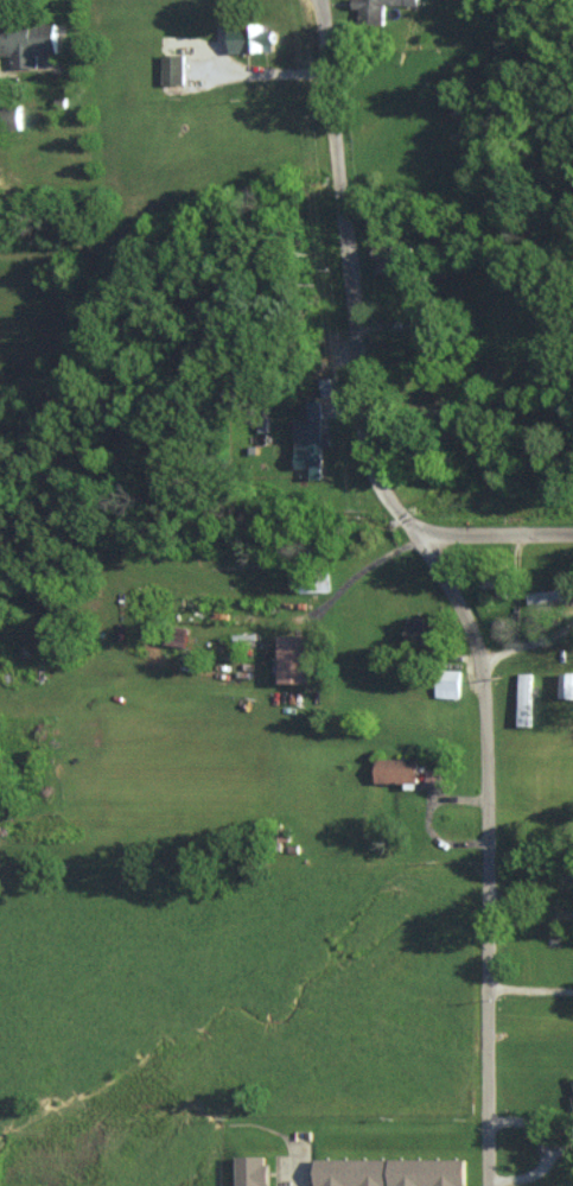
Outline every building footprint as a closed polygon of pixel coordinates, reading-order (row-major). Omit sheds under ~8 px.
[(418,0),(353,0),(353,8),(360,8),(360,23),(384,23),(384,4),(418,4),(418,0)] [(36,67),(36,53),(55,53),(54,23),(0,24),(0,45),(0,55),(11,55),(11,67),(36,67)] [(228,27),(229,52),(273,51),(273,30),(262,30),(262,26),(228,27)] [(183,54),(162,54),(162,84),(183,84),(183,54)] [(0,105),(0,129),(19,129),(18,105),(0,105)] [(321,401),(301,401),(301,420),(296,420),(296,467),(311,467),(311,479),(323,479),(322,441),(321,441),(321,401)] [(572,601),(572,589),(528,591),(528,602),(572,601)] [(434,645),(433,618),(406,619),(407,646),(434,645)] [(279,636),(279,683),(311,683),(311,636),(279,636)] [(436,697),(460,698),(461,670),(437,669),(436,697)] [(518,725),(531,726),(531,673),(519,673),(518,725)] [(560,673),(560,698),(572,698),(572,673),(560,673)] [(376,782),(417,783),(418,759),(376,758),(376,782)] [(426,785),(441,786),(442,769),(426,769),(426,785)] [(266,1154),(236,1154),(236,1185),(266,1185),(266,1154)] [(314,1158),(313,1185),(464,1185),(464,1158),(314,1158)]
